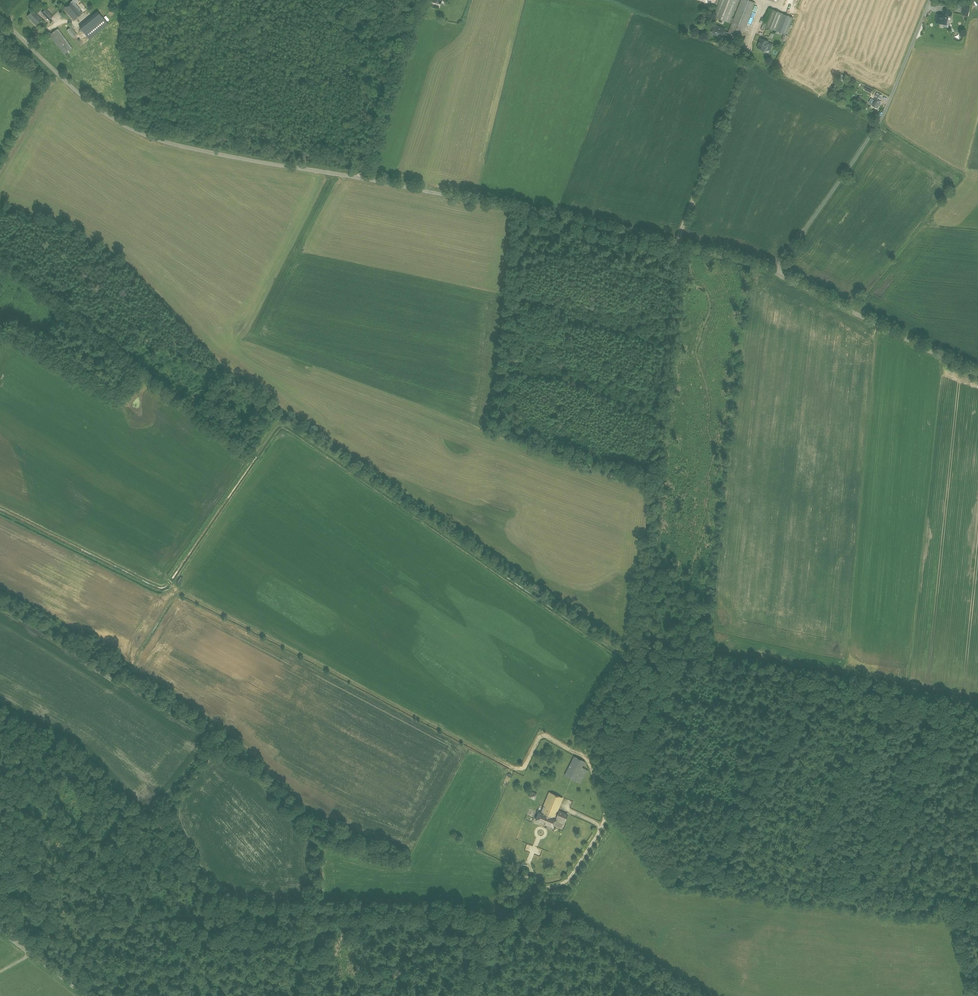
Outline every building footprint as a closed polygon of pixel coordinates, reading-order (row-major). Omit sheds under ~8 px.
[(64,7),(69,14),(74,20),(83,13),(78,7),(76,4),(80,1),(79,0),(73,0),(64,7)] [(732,24),(734,18),(732,17),(739,0),(720,0),(713,16),(732,24)] [(734,18),(732,24),(728,33),(725,31),(724,34),(740,41),(755,3),(748,0),(742,0),(734,18)] [(788,6),(790,7),(789,9),(793,11),(797,0),(790,0),(788,6)] [(763,24),(761,28),(764,30),(767,24),(765,23),(770,8),(760,4),(754,20),(763,24)] [(53,16),(46,9),(42,13),(49,20),(53,16)] [(948,15),(949,16),(949,15),(951,16),(952,12),(950,12),(950,10),(944,9),(943,15),(937,14),(936,22),(946,24),(948,15)] [(782,13),(773,10),(766,27),(776,30),(782,13)] [(28,16),(36,25),(42,20),(33,11),(28,16)] [(98,11),(79,27),(90,39),(109,24),(98,11)] [(722,37),(724,34),(725,31),(726,29),(715,25),(711,33),(722,37)] [(67,30),(73,38),(77,35),(71,27),(67,30)] [(50,34),(65,54),(73,48),(58,28),(50,34)] [(761,39),(757,48),(764,51),(765,48),(770,50),(773,44),(768,42),(768,41),(760,38),(761,39)] [(83,53),(88,50),(81,40),(77,43),(83,53)] [(876,97),(874,100),(872,99),(870,104),(877,108),(881,101),(879,99),(880,99),(883,95),(877,92),(874,96),(876,97)] [(576,781),(585,762),(575,756),(565,775),(576,781)] [(554,819),(562,798),(549,793),(540,813),(538,812),(535,820),(553,827),(556,820),(554,819)] [(568,814),(559,810),(556,818),(565,822),(568,814)]
